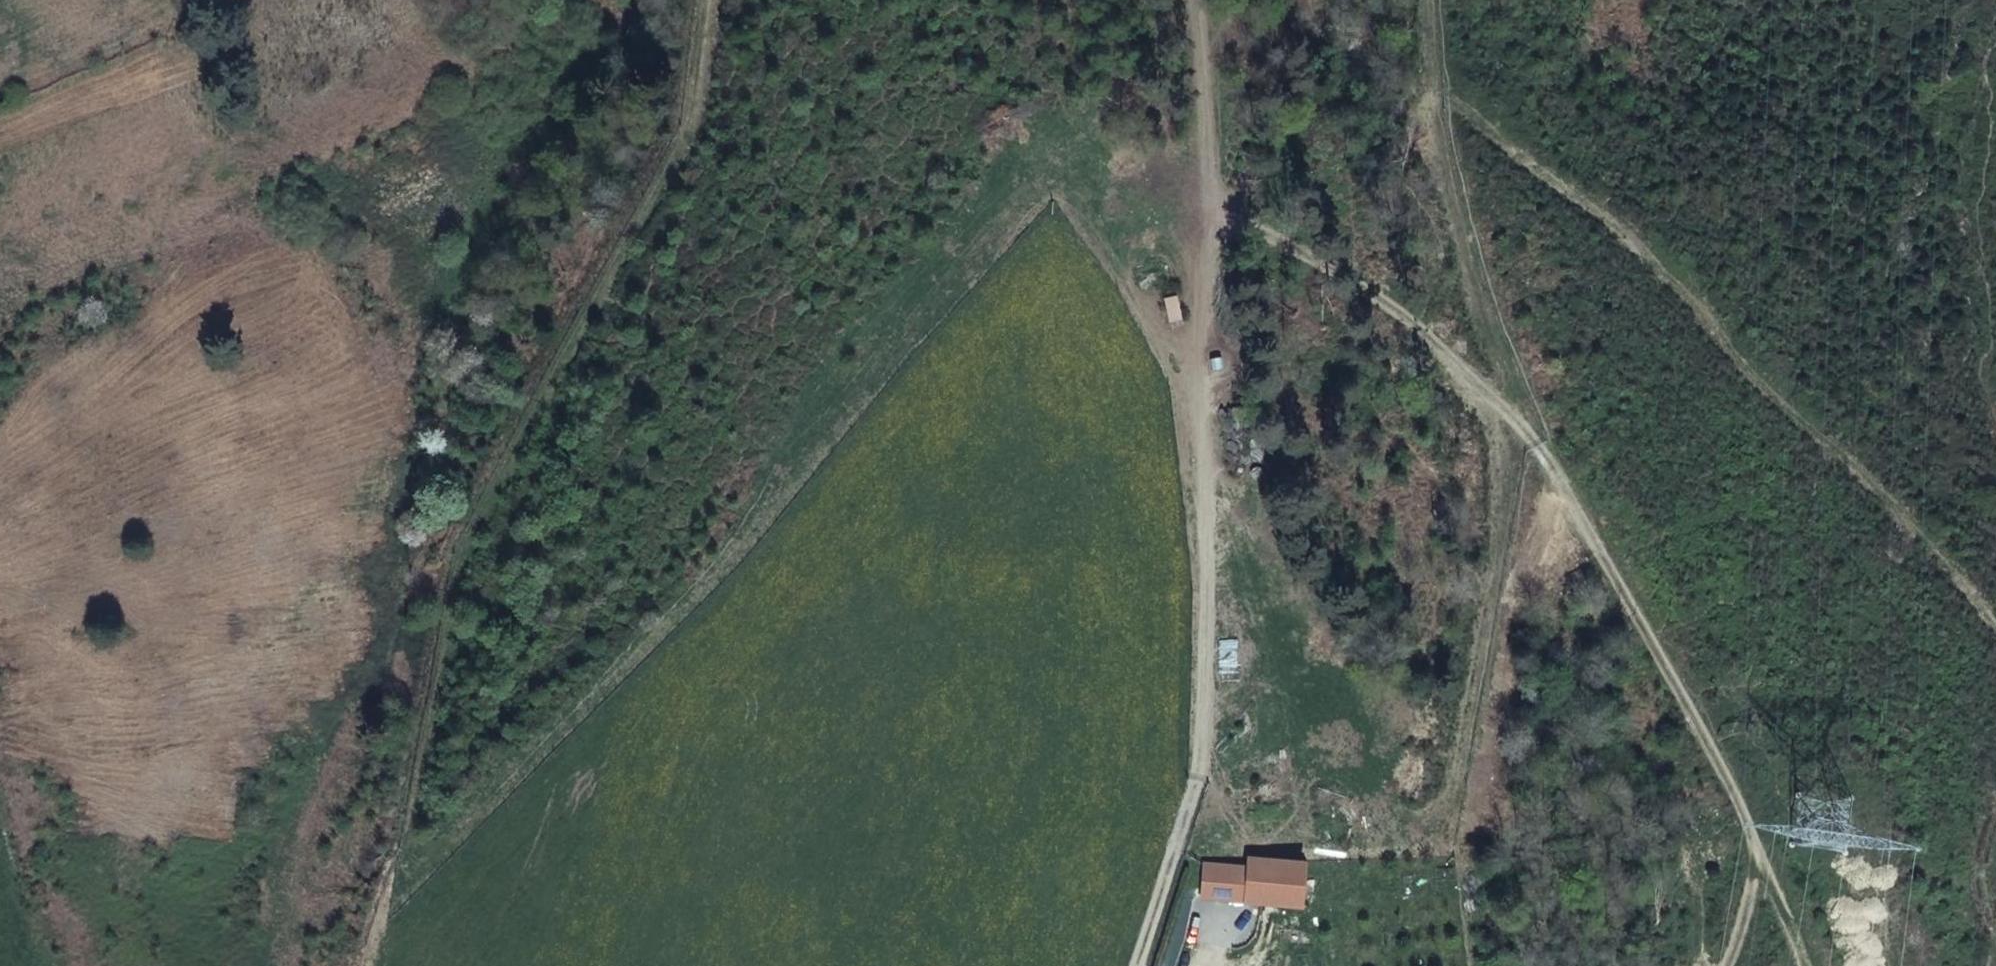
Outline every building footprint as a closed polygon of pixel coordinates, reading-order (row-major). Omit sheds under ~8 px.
[(1243,902),(1296,914),(1307,872),(1254,859),(1251,868),(1249,868),(1243,902)] [(1205,860),(1199,893),(1232,899),(1243,902),(1249,868),(1238,866),(1205,860)]
